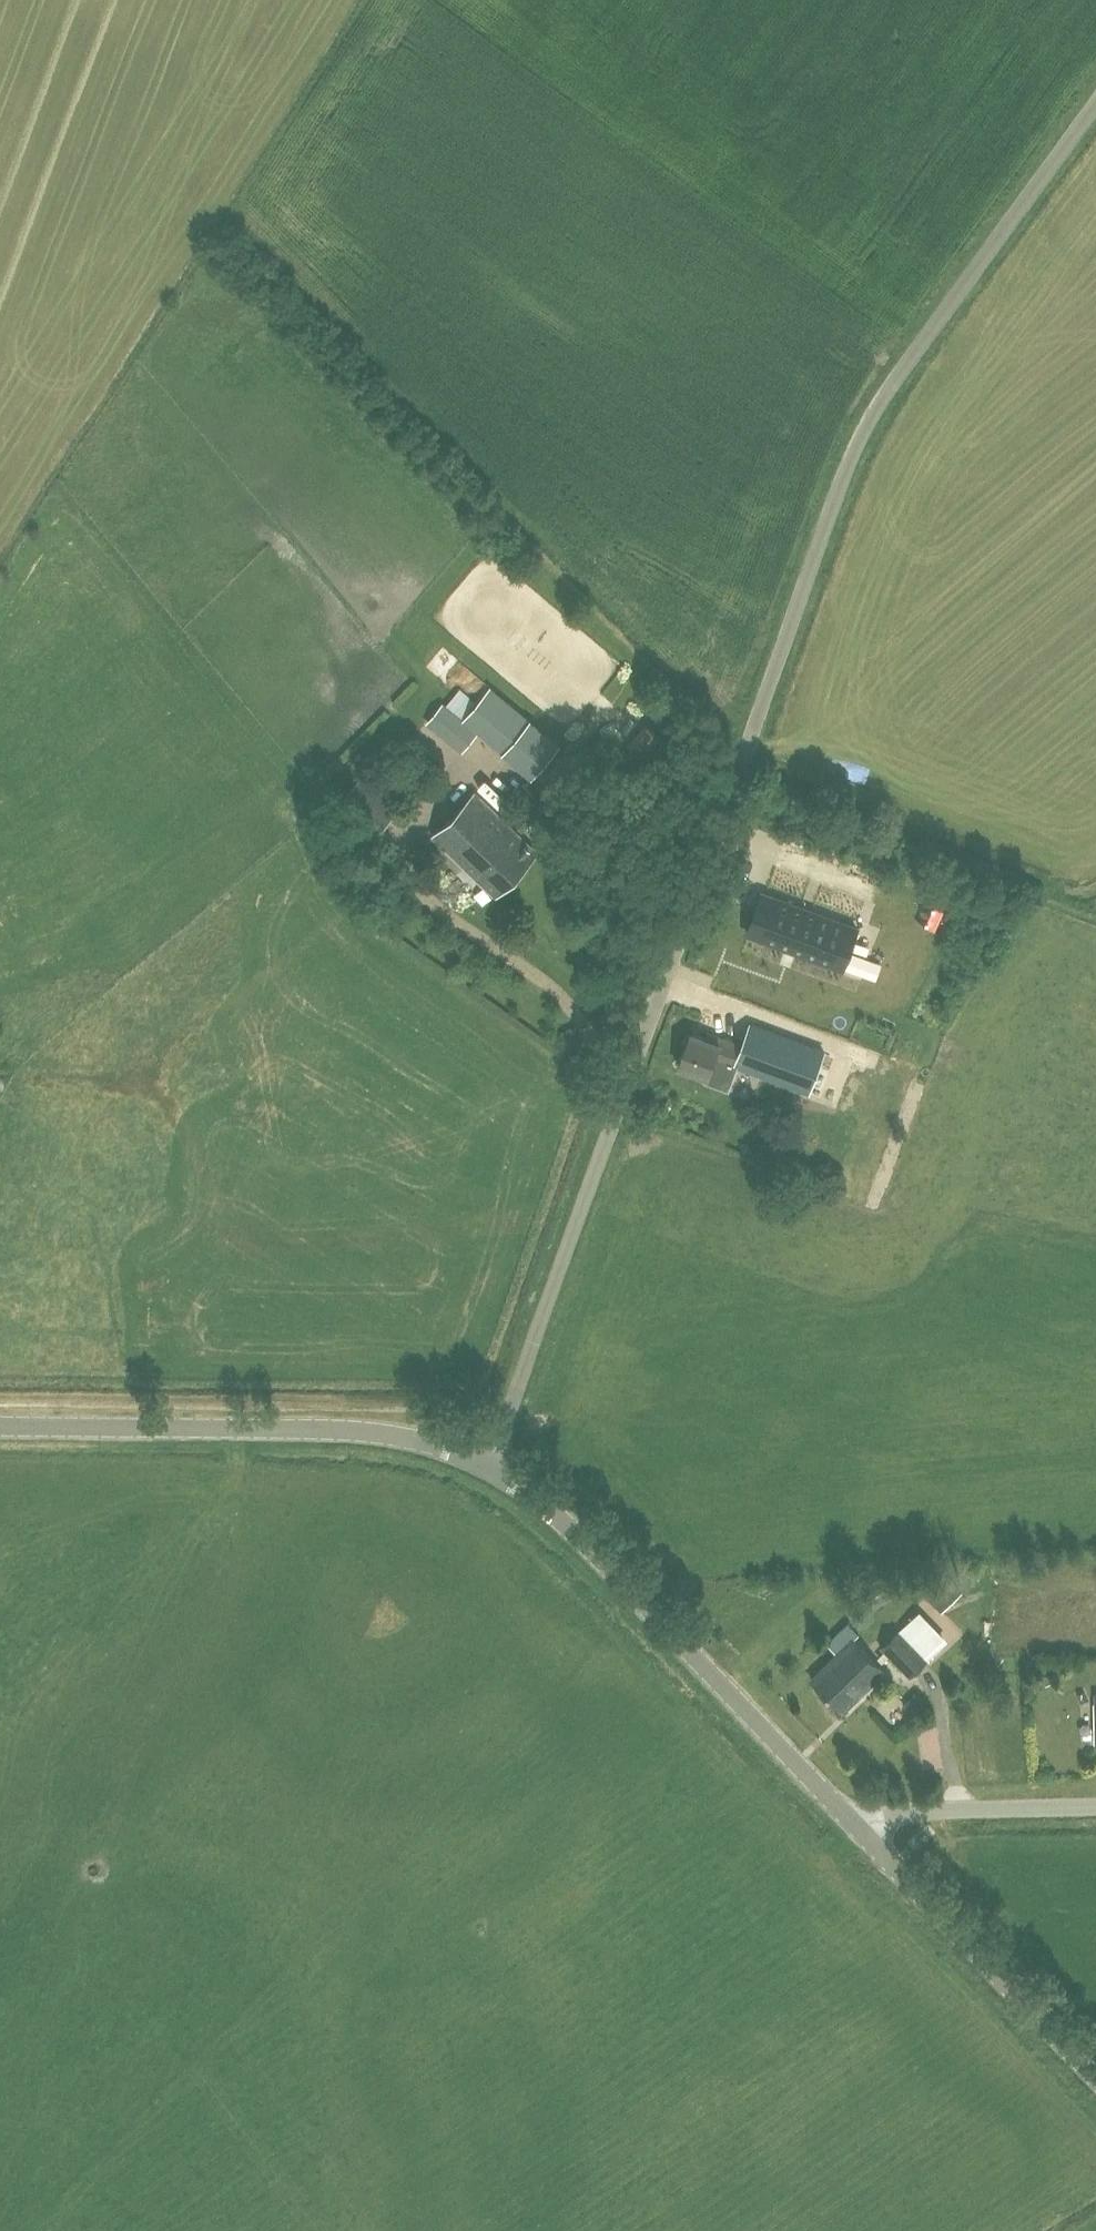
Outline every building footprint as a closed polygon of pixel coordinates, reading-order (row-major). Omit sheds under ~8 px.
[(459,692),(447,706),(479,733),(494,744),(521,712),(491,688),(476,707),(459,692)] [(447,706),(445,704),(431,721),(465,750),(479,733),(447,706)] [(374,835),(395,813),(360,779),(338,801),(374,835)] [(536,853),(475,794),(435,836),(496,894),(536,853)] [(763,893),(748,933),(842,968),(857,928),(763,893)] [(692,1033),(679,1067),(705,1076),(703,1082),(728,1091),(736,1068),(808,1094),(824,1051),(752,1024),(744,1046),(707,1033),(705,1038),(692,1033)] [(838,1654),(811,1681),(842,1711),(884,1670),(853,1639),(859,1633),(848,1622),(827,1643),(838,1654)] [(899,1633),(883,1648),(911,1677),(927,1661),(927,1660),(899,1633)] [(1050,1673),(1042,1678),(1047,1688),(1055,1682),(1050,1673)] [(882,1689),(873,1700),(894,1718),(903,1707),(882,1689)] [(915,1693),(906,1702),(917,1713),(926,1704),(915,1693)]
